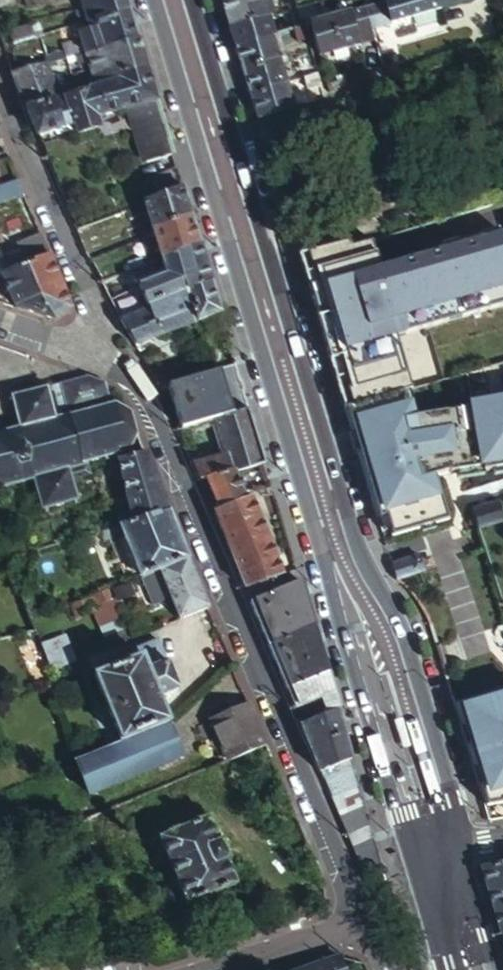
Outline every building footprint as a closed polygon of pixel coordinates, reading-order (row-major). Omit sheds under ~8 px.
[(125,0),(100,0),(101,3),(97,4),(89,7),(85,8),(89,20),(104,15),(105,18),(128,11),(125,0)] [(226,11),(262,0),(223,0),(226,11)] [(231,25),(272,13),(277,11),(274,0),(262,0),(226,11),(229,21),(231,25)] [(377,27),(443,7),(441,0),(384,0),(372,4),(377,27)] [(319,13),(316,1),(299,6),(303,17),(319,13)] [(361,42),(378,36),(377,27),(372,4),(352,10),(361,42)] [(321,53),(361,42),(352,10),(312,22),(315,30),(319,46),(321,53)] [(85,51),(136,36),(130,17),(128,11),(105,18),(104,15),(89,20),(89,22),(92,30),(81,33),(84,44),(70,43),(64,44),(68,56),(85,51)] [(231,25),(236,44),(273,33),(277,32),(272,13),(231,25)] [(312,22),(295,27),(298,41),(311,37),(310,31),(315,30),(312,22)] [(38,24),(32,27),(36,37),(42,35),(38,24)] [(36,37),(32,27),(11,32),(15,44),(36,37)] [(236,44),(243,67),(281,57),(273,33),(236,44)] [(140,50),(136,36),(85,51),(90,71),(109,65),(108,61),(140,50)] [(41,38),(13,47),(10,48),(18,69),(48,59),(41,38)] [(147,72),(140,50),(108,61),(109,65),(90,71),(96,88),(147,72)] [(243,67),(250,91),(288,80),(281,57),(243,67)] [(27,106),(28,108),(58,99),(47,63),(14,72),(15,74),(18,82),(21,91),(27,106)] [(322,84),(319,71),(306,74),(310,87),(322,84)] [(68,96),(76,123),(79,132),(99,126),(96,116),(129,106),(146,161),(171,153),(157,107),(147,72),(96,88),(74,94),(68,96)] [(250,91),(258,117),(296,106),(288,80),(250,91)] [(58,99),(28,108),(34,123),(39,134),(76,123),(68,96),(58,99)] [(181,185),(175,166),(147,178),(154,196),(181,185)] [(19,179),(0,186),(0,203),(25,195),(19,179)] [(155,229),(189,213),(181,185),(154,196),(146,199),(123,209),(125,214),(149,205),(155,229)] [(120,211),(78,229),(89,254),(131,235),(120,211)] [(164,258),(198,242),(189,213),(155,229),(162,252),(132,265),(135,271),(164,258)] [(296,245),(345,407),(393,393),(435,382),(440,380),(431,345),(502,324),(502,243),(500,231),(379,266),(370,236),(350,242),(343,231),(296,245)] [(61,280),(42,235),(30,239),(32,246),(23,248),(24,250),(29,264),(38,287),(61,280)] [(32,246),(30,239),(21,243),(23,248),(32,246)] [(112,299),(123,320),(186,291),(209,280),(198,242),(164,258),(168,272),(112,299)] [(92,261),(105,286),(130,273),(119,248),(92,261)] [(24,250),(4,258),(10,271),(29,264),(24,250)] [(61,280),(38,287),(29,264),(10,271),(4,258),(0,259),(0,300),(58,319),(71,307),(61,280)] [(186,291),(196,320),(219,311),(209,280),(186,291)] [(123,320),(137,345),(196,320),(186,291),(123,320)] [(144,357),(161,385),(196,375),(185,344),(154,355),(144,357)] [(486,367),(480,369),(474,370),(440,380),(435,382),(393,393),(345,407),(348,416),(356,444),(378,517),(385,515),(391,535),(447,518),(434,474),(440,473),(439,470),(455,466),(456,470),(485,466),(485,469),(502,467),(502,362),(486,367)] [(222,371),(171,385),(183,429),(220,418),(225,417),(234,415),(222,371)] [(107,382),(85,374),(46,385),(45,382),(39,384),(40,387),(20,392),(19,389),(14,390),(15,393),(11,395),(12,398),(7,399),(9,405),(13,403),(19,425),(0,431),(0,491),(35,481),(41,505),(37,506),(38,509),(42,508),(43,512),(46,511),(48,515),(52,514),(51,509),(79,502),(81,506),(86,505),(84,500),(87,499),(86,496),(91,495),(90,491),(85,492),(79,469),(127,455),(129,458),(132,457),(131,453),(138,435),(132,413),(118,402),(117,397),(114,397),(114,401),(111,401),(107,382)] [(234,415),(225,417),(220,418),(230,454),(194,463),(200,479),(209,477),(236,470),(264,463),(249,410),(234,415)] [(120,502),(161,490),(146,453),(145,454),(119,464),(130,493),(118,498),(120,502)] [(245,500),(236,470),(209,477),(222,509),(245,500)] [(169,511),(161,490),(120,502),(122,508),(134,503),(137,511),(125,516),(128,524),(169,511)] [(251,497),(245,500),(222,509),(215,512),(223,532),(260,517),(251,497)] [(473,504),(478,521),(500,516),(494,499),(473,504)] [(169,511),(128,524),(103,532),(106,542),(124,536),(141,580),(160,572),(190,560),(169,511)] [(269,538),(260,517),(223,532),(230,548),(232,553),(269,538)] [(232,553),(241,573),(277,559),(269,538),(232,553)] [(392,562),(396,579),(424,570),(422,561),(419,559),(419,555),(392,562)] [(247,588),(283,573),(277,559),(241,573),(247,588)] [(209,607),(190,560),(160,572),(162,575),(147,582),(156,604),(171,598),(179,619),(209,607)] [(271,646),(314,625),(300,580),(251,601),(271,646)] [(108,594),(71,610),(76,622),(94,615),(99,627),(123,617),(117,601),(112,603),(108,594)] [(27,618),(30,627),(37,624),(34,615),(27,618)] [(128,629),(123,617),(99,627),(103,638),(128,629)] [(37,624),(30,627),(32,635),(40,632),(37,624)] [(271,646),(289,688),(328,671),(314,625),(271,646)] [(132,640),(128,629),(103,638),(108,649),(132,640)] [(123,739),(168,721),(158,696),(177,687),(157,640),(127,652),(131,661),(97,675),(123,739)] [(73,665),(63,641),(39,650),(49,675),(73,665)] [(324,698),(329,714),(339,709),(328,671),(289,688),(299,710),(324,698)] [(455,703),(462,726),(472,759),(482,792),(486,805),(502,802),(502,688),(455,703)] [(299,710),(305,725),(329,714),(324,698),(299,710)] [(227,761),(267,744),(249,702),(209,718),(227,761)] [(322,772),(324,771),(353,756),(342,719),(339,709),(329,714),(305,725),(302,726),(322,772)] [(182,755),(168,721),(123,739),(125,744),(79,763),(91,793),(182,755)] [(353,756),(324,771),(334,796),(361,783),(353,756)] [(361,783),(334,796),(343,818),(368,806),(361,783)] [(368,806),(343,818),(350,837),(374,826),(368,806)] [(218,842),(208,818),(158,839),(185,904),(235,884),(225,859),(228,857),(221,841),(218,842)] [(374,826),(350,837),(365,873),(377,869),(378,870),(386,867),(374,826)] [(482,866),(489,890),(502,888),(502,863),(482,866)] [(489,890),(495,909),(502,908),(502,888),(489,890)] [(298,969),(343,969),(338,956),(298,969)]
